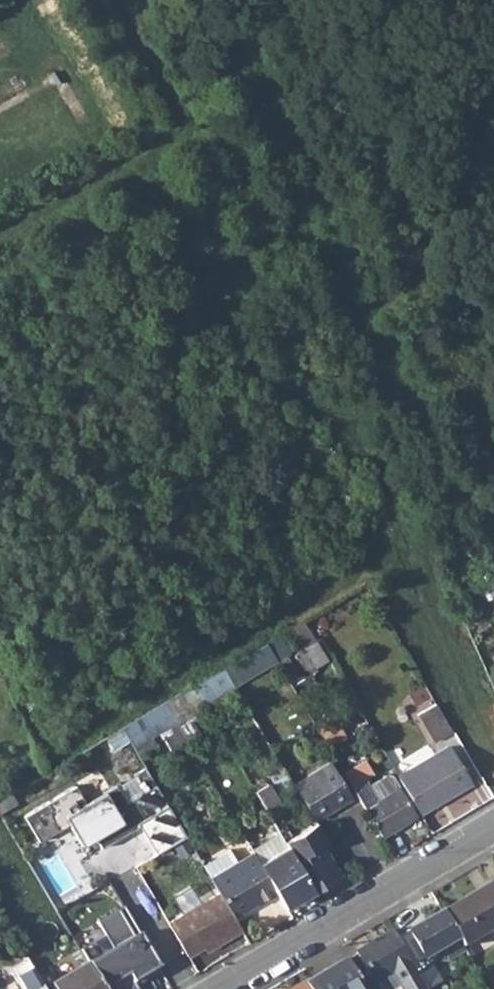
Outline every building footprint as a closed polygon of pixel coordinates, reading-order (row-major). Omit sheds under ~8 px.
[(223,668),(233,685),(273,662),(262,645),(223,668)] [(164,701),(176,721),(204,704),(192,685),(164,701)] [(418,713),(435,741),(454,731),(437,701),(418,713)] [(398,774),(421,812),(470,783),(447,746),(398,774)] [(349,785),(367,774),(360,762),(342,773),(349,785)] [(293,784),(314,820),(349,799),(329,764),(293,784)] [(379,788),(385,796),(400,788),(396,780),(392,780),(379,788)] [(378,837),(417,815),(400,788),(385,796),(375,802),(363,781),(349,789),(378,837)] [(255,789),(280,830),(287,826),(279,813),(284,809),(267,782),(255,789)] [(101,847),(139,825),(156,853),(186,835),(168,805),(156,783),(125,801),(115,784),(85,802),(75,784),(24,815),(39,841),(69,823),(82,844),(95,837),(101,847)] [(255,853),(261,863),(290,847),(286,841),(281,832),(253,849),(255,853)] [(317,835),(297,848),(301,854),(321,842),(317,835)] [(291,838),(286,841),(290,847),(315,889),(341,874),(321,842),(301,854),(297,848),(291,838)] [(315,889),(290,847),(261,863),(279,893),(287,906),(315,889)] [(204,864),(212,878),(238,863),(229,849),(204,864)] [(222,895),(234,916),(257,902),(258,905),(279,893),(261,863),(255,853),(238,863),(212,878),(219,890),(222,895)] [(491,885),(490,884),(443,912),(459,938),(464,947),(493,929),(493,883),(491,885)] [(168,921),(188,955),(221,936),(223,940),(242,929),(234,916),(222,895),(219,890),(168,921)] [(124,906),(118,909),(134,935),(139,932),(124,906)] [(87,963),(88,964),(103,988),(139,988),(134,982),(160,966),(139,932),(134,935),(118,909),(96,922),(104,935),(93,942),(101,955),(87,963)] [(397,940),(408,959),(412,966),(426,988),(432,988),(439,985),(424,959),(435,952),(440,961),(448,962),(467,951),(464,947),(459,938),(443,912),(397,940)] [(357,953),(373,981),(391,971),(402,988),(426,988),(412,966),(408,959),(397,940),(393,933),(357,953)] [(345,960),(306,983),(310,988),(362,988),(345,960)] [(29,962),(12,973),(22,988),(44,988),(29,962)] [(55,988),(103,988),(88,964),(53,985),(55,988)]
